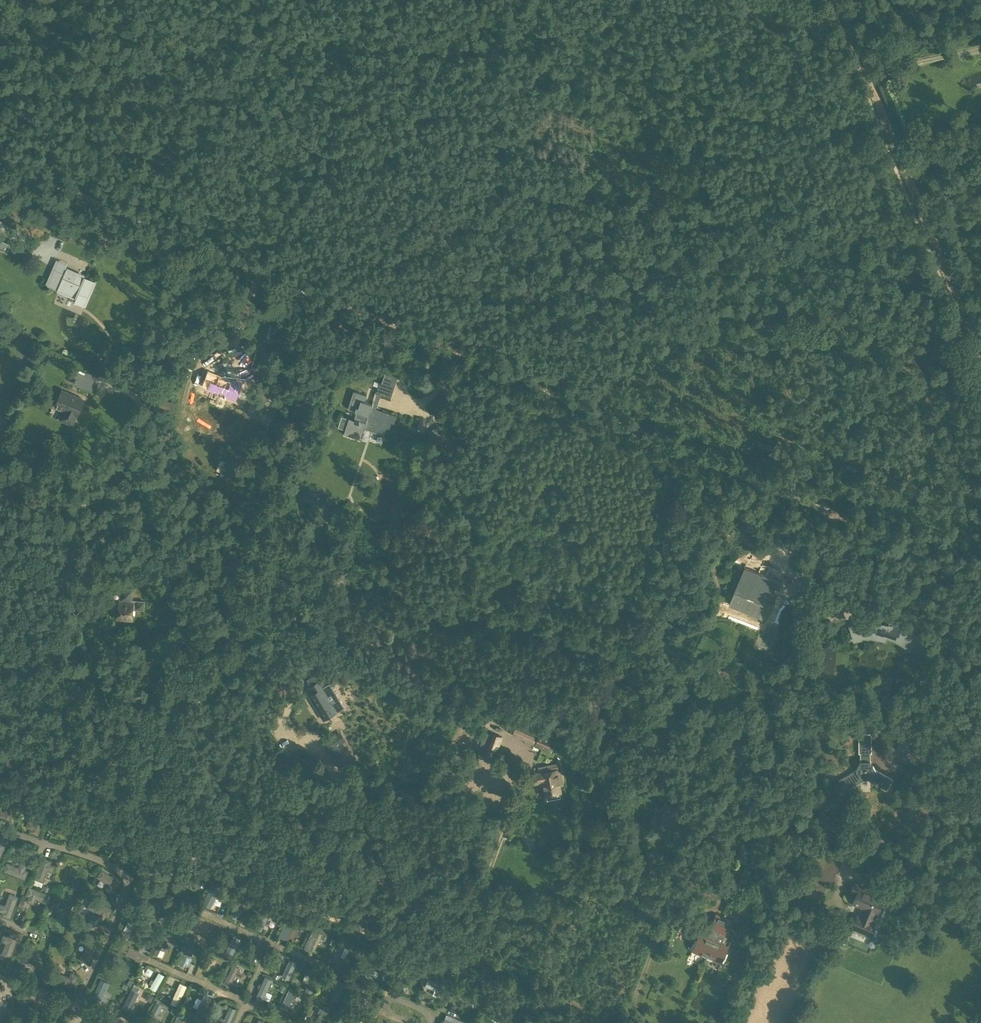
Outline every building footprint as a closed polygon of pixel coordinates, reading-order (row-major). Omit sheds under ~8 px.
[(0,240),(0,251),(7,254),(11,245),(0,240)] [(57,259),(45,285),(57,290),(56,292),(75,300),(77,294),(90,299),(97,282),(84,276),(85,274),(67,267),(69,264),(57,259)] [(241,383),(208,370),(202,386),(216,391),(215,395),(225,399),(226,396),(235,399),(241,383)] [(376,394),(381,395),(391,398),(394,387),(380,382),(376,394)] [(62,390),(55,406),(64,410),(60,419),(72,424),(76,415),(77,415),(84,400),(62,390)] [(349,418),(344,434),(361,439),(369,414),(371,407),(372,404),(361,400),(358,407),(356,406),(355,411),(357,411),(354,419),(349,418)] [(371,407),(369,414),(379,417),(375,431),(384,434),(386,427),(389,428),(391,422),(394,423),(397,416),(376,409),(372,407),(371,407)] [(233,479),(240,462),(228,458),(222,474),(233,479)] [(744,568),(729,604),(762,619),(767,606),(778,582),(744,568)] [(114,604),(114,616),(115,618),(117,618),(118,618),(118,619),(132,619),(133,610),(145,611),(145,601),(133,600),(133,589),(119,588),(118,603),(116,603),(114,604)] [(850,625),(849,626),(852,642),(856,641),(857,640),(860,640),(863,639),(866,639),(868,639),(870,639),(887,643),(888,639),(895,642),(907,648),(910,653),(922,639),(913,631),(904,626),(894,622),(889,621),(889,625),(877,623),(870,622),(862,623),(859,623),(855,624),(854,624),(850,625)] [(819,666),(829,666),(828,656),(830,656),(829,640),(817,641),(817,639),(816,639),(819,668),(820,668),(819,666)] [(312,693),(308,696),(323,720),(338,711),(324,689),(325,688),(321,680),(308,687),(312,693)] [(228,696),(226,686),(214,688),(216,698),(228,696)] [(499,735),(490,732),(483,752),(492,755),(496,744),(500,745),(503,737),(499,735)] [(539,732),(533,745),(550,752),(556,739),(539,732)] [(862,754),(862,762),(860,762),(855,771),(838,781),(845,792),(852,788),(850,786),(860,780),(871,779),(881,785),(879,788),(886,792),(893,780),(875,770),(870,762),(869,762),(869,754),(871,754),(871,734),(858,734),(858,754),(862,754)] [(332,737),(323,742),(334,759),(342,753),(332,737)] [(542,771),(532,773),(534,783),(543,781),(546,795),(547,799),(560,796),(559,792),(560,792),(559,785),(562,784),(560,777),(559,777),(559,774),(555,775),(553,766),(542,768),(542,771)] [(9,800),(1,821),(8,824),(17,803),(9,800)] [(675,827),(682,811),(667,804),(666,804),(659,820),(675,827)] [(39,811),(30,831),(38,834),(46,814),(39,811)] [(55,813),(52,821),(74,830),(78,821),(55,813)] [(632,820),(628,826),(636,832),(640,826),(632,820)] [(89,827),(86,835),(107,844),(110,836),(89,827)] [(527,833),(522,837),(531,849),(536,845),(527,833)] [(0,838),(0,858),(10,839),(2,834),(0,838)] [(120,839),(116,847),(138,856),(141,848),(120,839)] [(738,856),(748,862),(754,850),(743,845),(738,856)] [(821,854),(810,874),(829,883),(840,863),(821,854)] [(43,857),(35,878),(43,881),(51,860),(43,857)] [(7,863),(3,871),(25,880),(28,871),(7,863)] [(102,869),(97,877),(115,890),(121,883),(102,869)] [(183,871),(172,890),(179,894),(190,875),(183,871)] [(809,878),(804,887),(807,889),(806,893),(818,899),(824,886),(809,878)] [(213,883),(203,904),(211,908),(221,887),(213,883)] [(853,885),(849,895),(854,898),(851,905),(862,909),(877,915),(880,907),(879,907),(883,899),(859,889),(859,887),(853,885)] [(29,887),(25,895),(47,904),(50,895),(29,887)] [(10,894),(2,916),(10,919),(18,897),(10,894)] [(238,896),(230,915),(236,918),(245,899),(238,896)] [(91,900),(88,908),(108,917),(111,908),(91,900)] [(152,903),(145,920),(153,923),(160,905),(152,903)] [(264,907),(254,927),(262,931),(271,911),(264,907)] [(811,907),(806,920),(820,926),(826,913),(811,907)] [(857,917),(852,929),(869,936),(874,924),(873,924),(877,915),(862,909),(859,918),(857,917)] [(183,913),(175,932),(183,935),(190,916),(183,913)] [(692,950),(722,962),(731,938),(725,935),(731,920),(716,913),(708,932),(713,933),(710,939),(698,934),(692,950)] [(287,916),(279,936),(285,939),(294,919),(287,916)] [(920,917),(916,926),(933,933),(937,924),(920,917)] [(128,921),(117,942),(123,945),(134,925),(128,921)] [(210,926),(201,944),(207,947),(217,928),(210,926)] [(313,929),(304,948),(311,951),(320,932),(313,929)] [(159,932),(150,952),(157,955),(166,935),(159,932)] [(9,933),(2,954),(11,957),(18,936),(9,933)] [(230,944),(225,955),(233,959),(242,939),(234,936),(232,939),(229,938),(227,943),(230,944)] [(91,938),(82,957),(90,961),(99,941),(91,938)] [(340,941),(332,958),(338,961),(347,944),(340,941)] [(176,962),(183,965),(191,946),(190,946),(184,944),(176,962)] [(26,947),(18,969),(27,972),(28,968),(34,950),(26,947)] [(108,952),(104,961),(131,973),(135,965),(108,952)] [(206,952),(199,969),(206,972),(213,955),(206,952)] [(372,958),(368,966),(387,976),(391,968),(372,958)] [(290,960),(282,976),(288,979),(296,963),(290,960)] [(146,964),(144,973),(151,975),(153,966),(146,964)] [(233,965),(224,983),(230,986),(239,968),(233,965)] [(403,969),(394,990),(401,993),(410,972),(403,969)] [(314,970),(305,990),(312,994),(321,974),(314,970)] [(152,979),(149,983),(152,984),(150,987),(155,990),(164,975),(159,972),(154,980),(152,979)] [(57,973),(54,982),(76,989),(79,981),(69,978),(57,973)] [(265,977),(256,997),(263,999),(271,980),(265,977)] [(101,979),(92,999),(99,1003),(108,983),(101,979)] [(428,979),(425,986),(444,993),(447,986),(428,979)] [(340,981),(331,999),(339,1002),(347,984),(340,981)] [(180,983),(170,1003),(176,1006),(186,986),(180,983)] [(290,988),(281,1006),(287,1009),(296,991),(290,988)] [(131,989),(123,1007),(130,1011),(139,992),(131,989)] [(204,995),(196,1013),(203,1017),(212,999),(204,995)] [(147,1019),(154,1022),(163,1005),(156,1002),(147,1019)] [(316,1022),(324,1022),(331,1008),(325,1005),(316,1022)] [(223,1022),(231,1022),(236,1010),(230,1007),(223,1022)] [(174,1022),(183,1022),(186,1016),(179,1013),(174,1022)] [(491,1018),(497,1022),(507,1022),(494,1013),(491,1018)] [(444,1021),(448,1022),(464,1022),(447,1014),(444,1021)]
